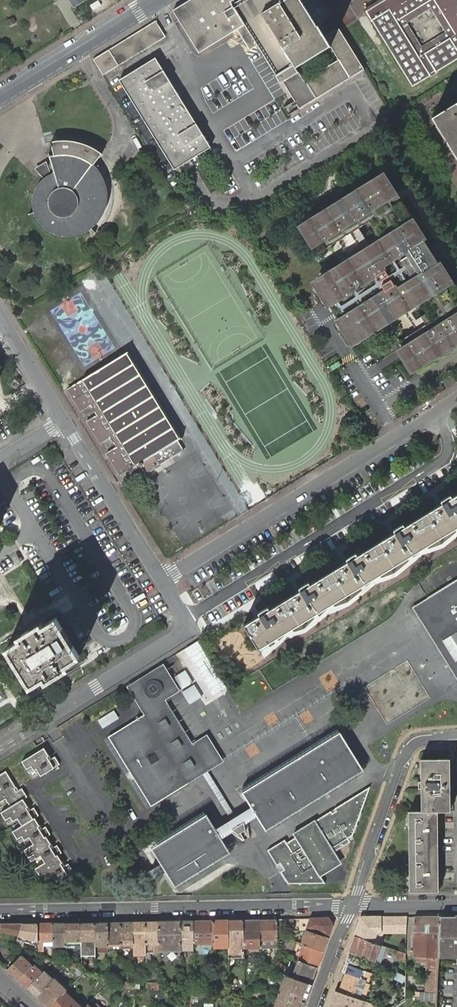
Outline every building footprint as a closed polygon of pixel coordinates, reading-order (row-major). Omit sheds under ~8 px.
[(281,83),(283,82),(295,101),(299,109),(362,69),(363,69),(340,31),(339,28),(325,37),(318,26),(302,0),(190,0),(173,11),(197,49),(231,28),(233,32),(237,29),(245,25),(257,45),(261,50),(281,83)] [(385,0),(381,0),(380,1),(376,3),(374,4),(365,9),(412,86),(430,75),(428,71),(433,68),(436,72),(456,59),(456,0),(385,0)] [(156,21),(151,24),(161,39),(165,37),(156,21)] [(109,49),(93,59),(99,68),(103,75),(104,74),(109,71),(115,68),(119,65),(142,51),(161,39),(151,24),(133,35),(109,49)] [(256,46),(257,45),(245,25),(237,29),(239,33),(250,50),(256,46)] [(231,28),(197,49),(199,53),(233,32),(231,28)] [(155,58),(119,80),(174,170),(211,147),(155,58)] [(456,159),(456,104),(456,103),(432,118),(456,159)] [(48,176),(44,178),(41,180),(39,182),(38,184),(37,186),(36,187),(35,189),(34,192),(33,194),(33,197),(32,200),(33,205),(33,207),(33,210),(34,213),(36,216),(37,220),(39,221),(40,223),(41,224),(42,226),(44,227),(46,229),(48,231),(50,232),(54,234),(57,235),(60,236),(62,236),(67,236),(70,236),(73,236),(75,235),(78,235),(81,234),(84,233),(87,232),(89,230),(91,229),(92,228),(94,225),(96,223),(97,221),(98,219),(100,215),(102,212),(104,208),(106,203),(106,201),(107,196),(107,192),(106,189),(105,187),(105,184),(103,180),(102,177),(100,172),(99,170),(97,167),(95,166),(93,165),(102,154),(89,146),(78,142),(63,140),(51,142),(54,155),(49,156),(54,173),(53,173),(51,174),(48,176)] [(35,168),(44,178),(48,176),(51,174),(46,161),(35,168)] [(306,226),(322,252),(370,222),(379,236),(369,242),(372,246),(366,250),(370,255),(317,288),(349,338),(401,306),(416,330),(399,341),(415,366),(420,363),(424,368),(456,348),(453,342),(456,340),(456,289),(386,176),(306,226)] [(182,437),(129,350),(82,379),(72,385),(72,386),(67,389),(80,411),(90,405),(96,415),(87,421),(100,443),(109,437),(116,447),(106,453),(120,474),(127,470),(134,481),(134,482),(160,465),(159,465),(183,450),(177,440),(182,437)] [(259,648),(456,527),(456,495),(245,625),(259,648)] [(433,577),(422,583),(428,594),(439,589),(433,577)] [(427,598),(449,633),(456,628),(456,580),(427,598)] [(427,598),(412,607),(426,631),(429,635),(456,680),(456,659),(455,660),(443,641),(451,636),(456,632),(456,628),(449,633),(427,598)] [(44,678),(67,664),(80,656),(56,617),(43,626),(20,640),(7,648),(31,687),(44,678)] [(20,640),(43,626),(41,622),(35,626),(30,629),(18,636),(20,640)] [(426,631),(221,756),(224,761),(295,717),(314,749),(318,746),(299,715),(429,635),(426,631)] [(127,686),(144,714),(187,783),(203,774),(207,771),(224,761),(221,756),(207,734),(192,743),(166,699),(180,690),(179,689),(191,682),(185,671),(173,679),(163,663),(138,679),(127,686)] [(69,667),(67,664),(44,678),(46,682),(52,678),(63,671),(69,667)] [(200,696),(193,684),(181,692),(188,704),(200,696)] [(113,710),(96,719),(100,727),(117,718),(113,710)] [(144,714),(108,736),(150,806),(187,783),(144,714)] [(314,749),(243,792),(253,810),(256,814),(266,830),(363,770),(340,733),(318,746),(314,749)] [(40,776),(60,764),(55,756),(51,759),(44,747),(22,761),(29,773),(36,768),(40,776)] [(409,892),(438,891),(437,811),(450,811),(450,803),(449,785),(449,759),(420,760),(421,782),(421,788),(420,789),(421,812),(409,812),(409,892)] [(46,827),(42,829),(34,818),(39,815),(34,808),(30,810),(23,799),(27,797),(22,788),(18,790),(6,771),(0,774),(0,803),(5,799),(10,807),(0,813),(8,825),(17,819),(21,826),(12,831),(19,843),(29,838),(33,845),(23,850),(31,862),(40,856),(45,863),(35,869),(42,881),(52,875),(56,882),(73,872),(69,864),(64,867),(58,855),(62,853),(57,845),(53,848),(46,837),(50,834),(46,827)] [(237,820),(207,771),(203,774),(233,822),(217,832),(220,836),(228,831),(246,820),(256,814),(253,810),(237,820)] [(352,837),(370,786),(335,808),(336,811),(333,813),(331,810),(315,820),(314,819),(293,833),(302,846),(293,852),(285,839),(267,850),(276,865),(280,862),(284,868),(280,871),(288,883),(325,882),(319,874),(311,860),(314,859),(320,868),(324,865),(326,868),(330,865),(329,862),(333,859),(330,854),(334,852),(333,851),(350,841),(348,839),(352,837)] [(230,852),(207,815),(152,849),(162,864),(165,870),(175,886),(230,852)] [(246,820),(228,831),(242,841),(250,836),(246,820)] [(319,874),(340,861),(334,852),(330,854),(333,859),(329,862),(330,865),(326,868),(324,865),(320,868),(314,859),(311,860),(319,874)] [(438,957),(440,916),(414,917),(414,932),(413,942),(416,942),(415,956),(438,957)] [(440,916),(438,957),(456,956),(456,916),(455,916),(440,916)] [(398,929),(406,929),(407,917),(384,917),(383,932),(398,933),(398,929)] [(319,918),(311,918),(307,928),(328,935),(332,924),(328,918),(319,918)] [(361,918),(355,936),(376,944),(380,933),(380,918),(361,918)] [(229,946),(229,957),(232,957),(240,957),(244,957),(244,948),(243,919),(236,920),(228,920),(229,946)] [(251,919),(243,919),(244,948),(247,948),(247,941),(260,940),(260,939),(259,919),(251,919)] [(268,919),(259,919),(260,939),(277,939),(277,931),(277,919),(268,919)] [(285,919),(277,919),(277,931),(279,932),(286,932),(285,919)] [(293,919),(285,919),(286,932),(294,931),(293,919)] [(177,950),(181,950),(181,949),(180,920),(169,921),(158,921),(158,950),(162,950),(177,950)] [(187,920),(180,920),(181,949),(193,949),(194,942),(193,920),(187,920)] [(203,920),(193,920),(194,942),(199,942),(207,942),(213,942),(213,920),(203,920)] [(213,944),(213,946),(229,946),(228,920),(220,920),(213,920),(213,942),(213,944)] [(127,921),(120,922),(121,944),(121,945),(133,945),(133,921),(127,921)] [(139,921),(133,921),(133,945),(133,948),(134,954),(138,954),(138,944),(146,944),(146,943),(145,921),(139,921)] [(152,921),(145,921),(146,943),(146,944),(146,948),(146,954),(146,961),(150,960),(150,952),(158,952),(158,950),(158,921),(152,921)] [(59,923),(52,923),(53,940),(53,945),(66,944),(65,939),(65,922),(59,923)] [(73,922),(65,922),(65,939),(66,944),(75,944),(75,948),(81,948),(80,922),(73,922)] [(88,922),(80,922),(81,948),(81,955),(96,955),(95,944),(95,922),(88,922)] [(101,922),(95,922),(95,944),(96,955),(108,955),(108,948),(108,922),(101,922)] [(114,922),(108,922),(108,948),(112,948),(112,944),(121,944),(120,922),(114,922)] [(0,930),(18,935),(23,923),(13,923),(3,923),(0,923),(0,930)] [(30,923),(23,923),(18,935),(16,939),(38,945),(38,943),(38,923),(30,923)] [(46,923),(40,923),(40,943),(43,943),(43,941),(53,940),(52,923),(46,923)] [(303,940),(302,944),(323,951),(327,937),(307,930),(303,940)] [(349,952),(361,957),(374,961),(380,945),(378,944),(376,944),(355,936),(349,952)] [(302,944),(301,943),(300,946),(303,947),(298,961),(317,967),(323,951),(302,944)] [(138,944),(138,954),(146,954),(146,948),(146,944),(138,944)] [(374,961),(380,963),(385,947),(380,945),(374,961)] [(21,955),(7,969),(19,980),(32,965),(24,957),(27,955),(24,952),(21,955)] [(349,952),(346,961),(358,965),(361,957),(349,952)] [(438,957),(415,956),(415,961),(428,962),(427,993),(417,993),(416,1002),(436,1003),(438,957)] [(66,961),(66,965),(81,971),(81,967),(66,961)] [(298,961),(297,961),(292,977),(311,984),(317,967),(298,961)] [(276,964),(274,971),(286,975),(288,968),(276,964)] [(357,998),(367,971),(345,964),(342,972),(345,973),(338,992),(357,998)] [(37,978),(42,973),(33,965),(32,965),(19,980),(27,988),(37,978)] [(357,998),(363,1000),(372,973),(367,971),(357,998)] [(280,993),(305,1002),(311,984),(292,977),(286,975),(280,993)] [(37,997),(46,987),(37,978),(27,988),(37,997)] [(37,997),(47,1006),(50,1006),(65,992),(67,990),(54,978),(46,987),(37,997)] [(129,989),(134,990),(134,984),(130,984),(121,981),(121,986),(126,988),(129,989)] [(151,992),(159,993),(159,983),(147,984),(147,985),(147,991),(151,992)] [(185,995),(191,996),(195,996),(195,987),(184,988),(185,995)] [(329,1006),(360,1006),(361,1006),(363,1006),(381,1006),(363,1000),(357,998),(338,992),(335,991),(332,1000),(329,1006)] [(76,1002),(65,992),(50,1006),(81,1006),(76,1002)] [(305,1002),(280,993),(274,1006),(303,1006),(305,1002)]
